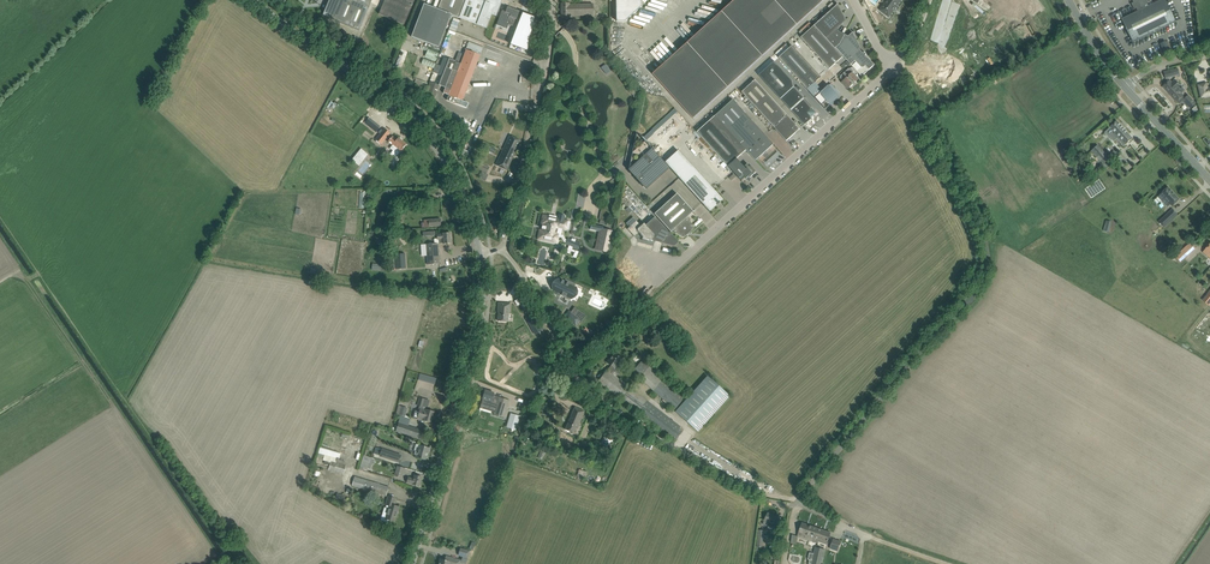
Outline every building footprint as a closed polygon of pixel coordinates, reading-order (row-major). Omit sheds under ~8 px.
[(323,15),(359,30),(372,0),(329,0),(323,15)] [(415,0),(384,0),(379,14),(404,25),(415,0)] [(438,9),(424,4),(412,36),(439,47),(451,14),(459,17),(487,28),(492,14),(496,16),(502,0),(442,0),(438,9)] [(616,21),(626,21),(642,7),(642,0),(616,0),(616,21)] [(653,74),(694,119),(825,0),(735,0),(653,74)] [(881,10),(889,16),(900,0),(888,0),(881,10)] [(1173,16),(1166,0),(1163,0),(1149,7),(1148,3),(1152,1),(1151,0),(1132,0),(1133,2),(1132,3),(1135,9),(1136,8),(1138,12),(1124,19),(1134,41),(1176,21),(1173,16)] [(561,18),(567,18),(570,18),(570,17),(574,17),(574,16),(593,15),(593,4),(571,4),(571,3),(570,3),(567,3),(561,3),(561,18)] [(840,44),(845,35),(840,32),(837,29),(847,20),(838,4),(815,26),(835,49),(836,48),(840,44)] [(516,19),(517,17),(520,11),(507,6),(506,11),(503,10),(502,15),(500,15),(498,20),(497,23),(506,27),(508,22),(514,24),(516,19)] [(518,17),(517,20),(508,43),(525,50),(533,16),(521,11),(518,17)] [(843,57),(835,49),(815,26),(801,38),(830,69),(843,57)] [(865,53),(865,52),(863,54),(860,50),(861,49),(853,33),(849,37),(845,35),(840,44),(836,48),(862,77),(875,65),(869,58),(866,58),(865,57),(867,55),(867,54),(866,54),(866,53),(865,53)] [(821,77),(817,73),(792,46),(779,58),(807,89),(821,77)] [(436,61),(439,52),(428,48),(425,57),(436,61)] [(472,76),(475,68),(480,55),(466,50),(464,54),(459,52),(455,61),(444,57),(440,67),(438,67),(438,69),(439,69),(437,74),(443,76),(439,85),(445,87),(444,88),(450,90),(448,95),(446,100),(455,103),(457,99),(463,101),(471,78),(472,78),(473,76),(472,76)] [(586,59),(577,62),(579,67),(588,64),(586,59)] [(808,103),(794,86),(792,80),(775,61),(759,75),(780,99),(805,125),(812,119),(811,118),(816,113),(811,108),(812,107),(808,103)] [(843,81),(842,82),(848,89),(859,79),(853,73),(854,72),(851,68),(850,69),(849,68),(841,75),(841,78),(843,81)] [(1180,75),(1179,73),(1178,69),(1164,72),(1166,79),(1180,75)] [(784,111),(768,93),(756,80),(742,92),(754,105),(771,123),(787,141),(800,129),(784,111)] [(1172,83),(1169,81),(1163,86),(1177,102),(1178,101),(1180,103),(1183,101),(1186,98),(1185,98),(1181,94),(1185,91),(1176,81),(1175,80),(1172,83)] [(434,98),(439,85),(430,82),(425,94),(434,98)] [(1207,85),(1206,83),(1198,85),(1201,97),(1201,98),(1202,98),(1205,97),(1209,95),(1209,88),(1208,88),(1207,85)] [(1195,103),(1190,98),(1188,95),(1185,98),(1186,98),(1183,101),(1190,108),(1195,103)] [(774,144),(770,140),(733,100),(715,116),(746,150),(756,161),(774,144)] [(647,139),(679,112),(676,109),(644,136),(647,139)] [(748,164),(743,168),(736,159),(746,150),(715,116),(698,132),(741,181),(745,177),(747,179),(749,177),(750,178),(756,173),(748,164)] [(1124,146),(1128,142),(1133,138),(1117,121),(1110,127),(1111,127),(1107,131),(1107,132),(1109,134),(1110,135),(1113,132),(1113,133),(1124,146)] [(377,140),(376,142),(379,145),(380,144),(381,144),(390,133),(385,129),(376,140),(377,140)] [(520,141),(515,138),(509,135),(502,150),(507,152),(507,151),(509,147),(513,149),(513,150),(516,151),(520,141)] [(401,152),(404,149),(405,148),(404,147),(406,145),(398,138),(390,148),(397,154),(400,151),(401,152)] [(632,152),(628,170),(641,184),(646,189),(650,185),(669,168),(645,141),(632,152)] [(1105,163),(1110,159),(1098,145),(1091,151),(1094,156),(1096,154),(1103,162),(1102,163),(1103,165),(1101,166),(1105,170),(1109,167),(1108,167),(1108,166),(1105,163)] [(507,170),(516,151),(513,150),(513,149),(509,147),(507,151),(507,152),(502,150),(495,165),(507,170)] [(361,148),(354,157),(358,161),(365,152),(361,148)] [(723,199),(719,195),(678,150),(665,162),(709,212),(723,199)] [(1079,160),(1073,165),(1078,171),(1085,166),(1079,160)] [(480,163),(477,168),(487,173),(489,167),(480,163)] [(1172,206),(1179,200),(1168,187),(1161,194),(1158,196),(1168,207),(1170,204),(1172,206)] [(693,211),(689,207),(677,194),(654,214),(667,227),(671,232),(672,230),(675,233),(676,233),(683,237),(683,236),(684,237),(694,229),(693,228),(694,227),(690,220),(691,220),(688,216),(693,211)] [(630,213),(639,204),(635,200),(626,209),(630,213)] [(387,222),(386,230),(390,231),(392,222),(394,210),(391,210),(392,204),(388,203),(387,209),(390,210),(388,222),(387,222)] [(1164,227),(1173,219),(1168,213),(1159,222),(1164,227)] [(562,219),(549,217),(543,215),(541,224),(543,225),(542,230),(540,230),(538,239),(557,243),(558,237),(561,238),(562,238),(562,239),(563,241),(564,242),(566,243),(566,244),(573,246),(572,247),(577,250),(580,243),(574,241),(568,239),(567,240),(566,239),(565,238),(564,236),(563,235),(562,235),(563,229),(566,230),(568,221),(562,219)] [(672,234),(671,235),(655,217),(643,228),(636,221),(629,227),(627,229),(634,237),(639,232),(643,237),(642,238),(653,241),(674,246),(679,242),(672,234)] [(428,220),(429,227),(441,226),(440,219),(428,220)] [(611,231),(605,230),(603,229),(603,227),(591,224),(590,229),(601,232),(597,250),(607,252),(611,231)] [(443,244),(451,243),(450,233),(442,233),(443,234),(437,234),(437,240),(439,239),(439,244),(443,244)] [(439,264),(438,243),(426,244),(427,265),(439,264)] [(1184,249),(1175,257),(1180,262),(1189,254),(1184,249)] [(405,253),(395,254),(396,269),(406,268),(405,253)] [(581,286),(565,279),(565,280),(564,282),(558,279),(553,290),(556,292),(555,294),(553,293),(553,294),(560,297),(560,296),(561,294),(571,299),(571,298),(577,288),(575,287),(576,284),(576,285),(578,285),(581,287),(581,286)] [(523,295),(517,298),(525,310),(530,307),(523,295)] [(498,303),(498,312),(498,321),(508,322),(508,314),(509,314),(510,304),(498,303)] [(580,319),(573,313),(569,311),(565,317),(568,320),(576,325),(580,319)] [(532,315),(526,319),(530,325),(536,321),(532,315)] [(518,318),(510,336),(518,339),(525,321),(518,318)] [(618,351),(629,342),(625,337),(614,346),(618,351)] [(630,388),(615,378),(620,372),(614,368),(621,359),(614,354),(607,363),(611,366),(606,371),(597,383),(600,385),(601,384),(621,399),(620,400),(675,441),(684,429),(630,387),(630,388)] [(638,354),(633,359),(637,364),(643,359),(638,354)] [(664,379),(665,378),(644,359),(632,372),(639,378),(674,409),(685,398),(664,379)] [(698,432),(730,396),(707,376),(675,412),(698,432)] [(494,393),(491,392),(485,390),(482,401),(487,402),(488,400),(497,402),(493,414),(504,418),(509,400),(493,395),(494,393)] [(419,397),(417,406),(423,408),(425,399),(419,397)] [(406,416),(407,407),(398,405),(396,414),(406,416)] [(580,423),(582,417),(585,411),(575,407),(565,430),(574,433),(578,423),(580,423)] [(434,412),(428,410),(426,410),(420,408),(418,418),(423,419),(425,421),(431,422),(434,412)] [(596,420),(600,422),(604,415),(601,412),(596,420)] [(511,413),(508,424),(512,426),(511,429),(516,430),(520,416),(511,413)] [(426,432),(420,430),(399,422),(395,431),(418,438),(423,440),(426,432)] [(357,453),(359,447),(352,445),(351,451),(357,453)] [(429,448),(420,446),(419,445),(415,457),(426,460),(429,448)] [(340,458),(341,452),(320,448),(318,454),(340,458)] [(375,448),(373,454),(380,456),(399,462),(401,456),(382,450),(375,448)] [(373,465),(375,459),(366,456),(367,455),(364,454),(358,470),(363,471),(364,468),(370,470),(372,465),(373,465)] [(331,460),(328,470),(343,475),(343,473),(346,465),(331,461),(331,460)] [(394,475),(402,477),(404,468),(396,466),(394,475)] [(579,470),(577,477),(585,479),(587,472),(579,470)] [(422,477),(416,476),(414,475),(413,478),(408,477),(406,483),(419,486),(422,477)] [(389,487),(388,487),(354,477),(352,486),(386,496),(389,487)] [(337,493),(335,500),(344,502),(346,495),(337,493)] [(394,503),(396,499),(387,496),(385,505),(386,505),(386,508),(384,507),(380,521),(388,523),(389,520),(394,521),(396,512),(397,512),(399,507),(393,506),(394,503)] [(778,526),(774,524),(777,517),(768,513),(765,520),(770,522),(768,528),(767,528),(775,532),(778,526)] [(809,536),(812,527),(802,523),(799,533),(807,535),(805,539),(817,543),(818,541),(816,540),(817,539),(809,536)] [(831,533),(817,528),(812,527),(809,536),(817,539),(816,540),(818,541),(827,544),(831,533)] [(838,551),(841,542),(834,539),(830,549),(838,551)] [(825,548),(822,548),(816,546),(812,563),(822,563),(825,548)] [(460,548),(458,555),(468,558),(470,551),(460,548)]
